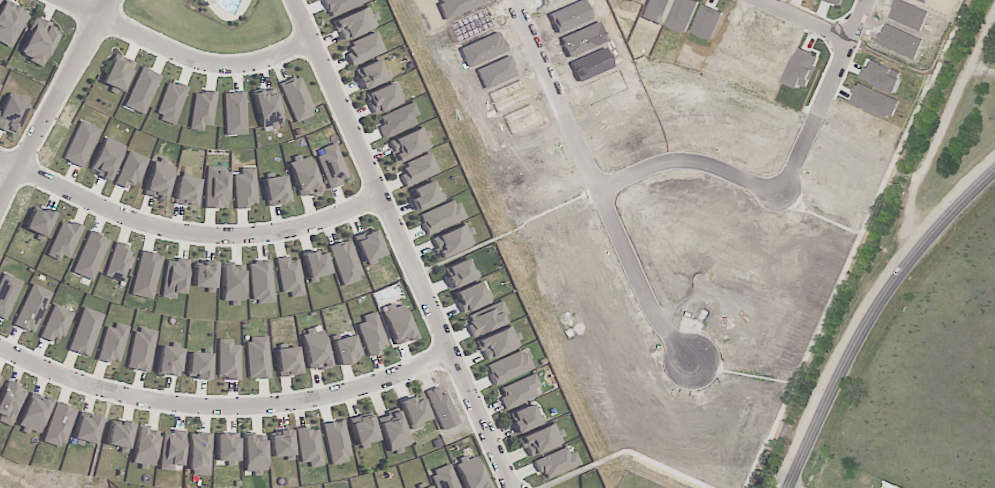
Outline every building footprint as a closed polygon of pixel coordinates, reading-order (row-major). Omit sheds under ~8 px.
[(652,19),(670,28),(684,0),(662,0),(652,19)] [(12,46),(28,12),(3,1),(0,7),(0,40),(12,46)] [(334,20),(342,41),(378,26),(369,5),(334,20)] [(18,55),(42,66),(59,30),(35,19),(18,55)] [(384,52),(376,32),(349,43),(352,51),(346,54),(351,66),(384,52)] [(121,92),(134,63),(114,54),(101,83),(121,92)] [(363,90),(386,80),(377,60),(354,70),(363,90)] [(295,123),(315,115),(299,76),(279,84),(295,123)] [(398,105),(392,84),(365,92),(371,113),(398,105)] [(274,89),(253,93),(261,130),(282,125),(274,89)] [(188,129),(202,132),(203,125),(210,127),(216,94),(195,90),(188,129)] [(6,97),(0,111),(0,130),(14,136),(27,105),(6,97)] [(413,117),(418,115),(413,103),(379,116),(382,125),(379,127),(383,137),(415,125),(413,117)] [(430,149),(426,140),(428,139),(424,127),(387,141),(394,162),(430,149)] [(329,188),(350,179),(334,145),(314,154),(329,188)] [(115,185),(127,189),(129,183),(139,186),(147,157),(125,151),(115,185)] [(438,172),(430,153),(398,167),(406,186),(438,172)] [(289,160),(297,197),(318,192),(310,155),(289,160)] [(175,165),(155,158),(143,195),(164,201),(175,165)] [(227,168),(206,167),(205,208),(226,209),(227,168)] [(254,167),(240,168),(240,174),(233,174),(235,208),(256,207),(254,167)] [(288,203),(284,176),(263,178),(266,206),(288,203)] [(196,207),(198,179),(176,177),(174,205),(196,207)] [(414,199),(411,200),(414,210),(441,202),(435,181),(411,188),(414,199)] [(419,214),(426,234),(465,220),(458,200),(419,214)] [(53,215),(33,207),(24,229),(44,237),(53,215)] [(59,220),(48,255),(69,262),(81,227),(59,220)] [(431,238),(439,259),(475,244),(466,224),(431,238)] [(353,237),(363,263),(384,255),(374,229),(353,237)] [(71,272),(91,281),(109,240),(89,231),(71,272)] [(329,246),(342,286),(362,280),(349,240),(329,246)] [(133,256),(125,253),(127,246),(115,242),(103,275),(124,283),(133,256)] [(309,279),(330,273),(323,249),(302,255),(309,279)] [(161,256),(140,251),(130,294),(151,299),(161,256)] [(299,260),(290,261),(289,256),(277,258),(280,293),(290,292),(290,297),(302,296),(299,260)] [(165,261),(161,298),(174,299),(175,294),(184,294),(187,259),(175,258),(175,262),(165,261)] [(450,288),(474,280),(468,259),(444,267),(450,288)] [(192,287),(214,288),(215,263),(193,262),(192,287)] [(249,263),(251,303),(273,302),(271,262),(249,263)] [(243,303),(243,265),(221,266),(221,303),(243,303)] [(453,293),(462,313),(487,302),(478,282),(453,293)] [(13,325),(33,334),(51,292),(31,283),(13,325)] [(73,312),(53,304),(40,336),(59,344),(73,312)] [(394,346),(415,338),(402,304),(381,312),(394,346)] [(507,324),(499,304),(465,316),(473,336),(507,324)] [(102,314),(82,308),(68,350),(89,357),(102,314)] [(388,349),(375,311),(362,316),(364,322),(357,324),(367,356),(388,349)] [(118,364),(128,326),(115,323),(114,329),(105,327),(97,359),(118,364)] [(485,361),(521,345),(516,333),(513,334),(509,326),(476,341),(485,361)] [(127,368),(147,373),(156,331),(136,327),(127,368)] [(307,370),(329,367),(323,331),(314,332),(314,330),(301,332),(307,370)] [(331,339),(338,365),(359,358),(352,333),(331,339)] [(248,379),(269,378),(268,337),(246,337),(248,379)] [(239,346),(232,346),(231,339),(217,339),(218,379),(240,379),(239,346)] [(156,373),(177,376),(182,349),(160,346),(156,373)] [(278,377),(300,374),(297,347),(275,349),(278,377)] [(486,365),(494,385),(532,370),(524,349),(486,365)] [(210,353),(188,352),(187,378),(209,379),(210,353)] [(537,396),(534,389),(539,387),(534,374),(500,388),(503,396),(500,398),(504,409),(537,396)] [(26,391),(6,382),(0,395),(0,420),(10,425),(26,391)] [(51,400),(30,392),(17,426),(37,435),(51,400)] [(420,394),(399,401),(409,431),(422,427),(420,421),(428,419),(420,394)] [(42,442),(62,449),(75,410),(54,403),(42,442)] [(539,424),(531,404),(507,414),(516,434),(539,424)] [(376,417),(388,451),(409,444),(397,410),(376,417)] [(93,445),(101,417),(81,411),(72,439),(93,445)] [(377,442),(370,413),(349,418),(356,447),(377,442)] [(106,446),(126,451),(133,424),(113,418),(106,446)] [(352,460),(343,420),(322,425),(330,464),(352,460)] [(519,437),(527,457),(563,443),(555,423),(519,437)] [(323,466),(317,427),(295,430),(300,463),(308,462),(309,468),(323,466)] [(140,464),(139,467),(152,469),(158,432),(136,429),(131,463),(140,464)] [(163,433),(158,470),(173,471),(173,465),(181,466),(185,431),(171,429),(170,434),(163,433)] [(268,432),(271,458),(293,455),(290,430),(268,432)] [(188,475),(209,476),(211,435),(189,434),(188,475)] [(266,473),(264,435),(254,435),(242,436),(244,474),(266,473)] [(237,436),(215,436),(216,461),(226,461),(226,466),(237,466),(237,436)] [(538,474),(544,472),(546,477),(579,467),(574,452),(567,454),(566,449),(534,459),(538,474)] [(474,454),(454,463),(464,487),(488,487),(474,454)] [(452,464),(432,469),(437,487),(458,487),(452,464)]
